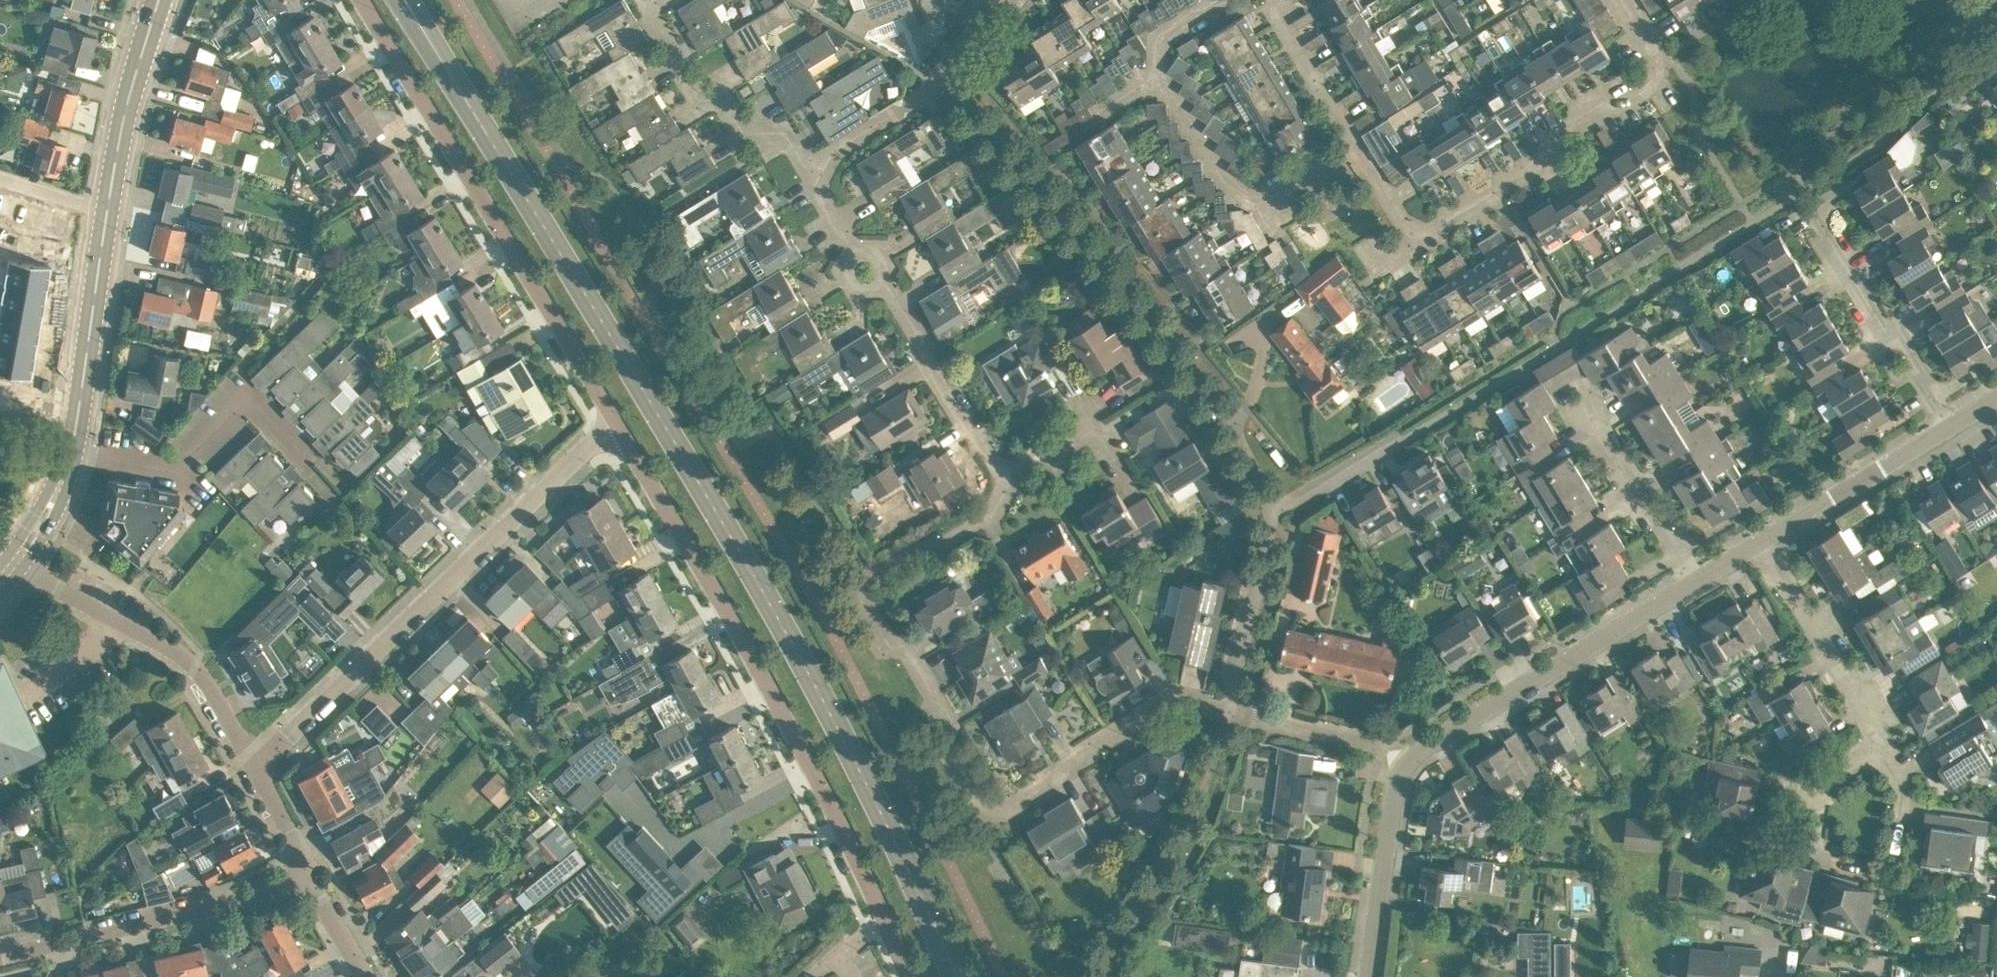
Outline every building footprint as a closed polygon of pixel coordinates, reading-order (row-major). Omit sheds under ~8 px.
[(73,7),(70,6),(70,7),(91,13),(92,12),(90,12),(94,0),(75,0),(73,7)] [(286,17),(279,6),(289,0),(258,0),(259,2),(253,6),(255,11),(254,17),(252,18),(254,22),(246,27),(251,38),(262,32),(262,31),(286,17)] [(638,19),(626,0),(619,0),(558,37),(548,44),(557,59),(568,52),(570,57),(583,49),(580,45),(607,28),(616,43),(609,48),(615,59),(629,51),(630,51),(650,39),(638,19)] [(679,8),(692,29),(694,28),(699,37),(694,40),(701,51),(726,36),(735,30),(728,19),(724,21),(715,7),(726,0),(691,0),(679,8)] [(795,13),(802,9),(788,0),(783,0),(735,30),(726,36),(739,57),(741,56),(746,64),(741,67),(748,79),(767,67),(782,57),(775,46),(771,49),(762,34),(783,22),(785,25),(797,18),(795,13)] [(867,6),(854,10),(845,26),(865,37),(870,28),(906,14),(923,60),(948,31),(940,11),(942,10),(943,8),(944,6),(945,5),(946,2),(946,0),(881,0),(867,6)] [(1085,31),(1103,19),(1091,0),(1063,0),(1068,8),(1069,7),(1084,31),(1085,31)] [(1103,19),(1123,7),(1119,0),(1091,0),(1103,19)] [(1176,9),(1187,3),(1185,0),(1171,0),(1176,9)] [(1365,5),(1361,0),(1326,0),(1324,1),(1329,9),(1325,11),(1333,25),(1365,5)] [(1460,8),(1455,0),(1444,0),(1442,1),(1449,14),(1460,8)] [(1549,4),(1547,0),(1537,0),(1541,8),(1549,4)] [(1599,0),(1577,0),(1583,10),(1599,0)] [(1608,7),(1604,0),(1599,0),(1583,10),(1588,18),(1589,19),(1608,7)] [(1671,1),(1670,0),(1649,0),(1645,2),(1651,13),(1671,1)] [(1702,4),(1700,0),(1670,0),(1671,1),(1681,17),(1702,4)] [(54,1),(51,12),(63,15),(65,5),(54,1)] [(1161,4),(1157,7),(1153,1),(1148,5),(1151,10),(1151,11),(1157,21),(1167,15),(1161,4)] [(1343,48),(1374,29),(1366,17),(1374,12),(1369,3),(1365,5),(1333,25),(1338,33),(1335,35),(1343,48)] [(1085,31),(1084,31),(1069,7),(1068,8),(1049,20),(1072,58),(1094,45),(1085,31)] [(1589,19),(1595,29),(1614,17),(1608,7),(1589,19)] [(1462,35),(1473,29),(1460,8),(1449,14),(1462,35)] [(28,20),(28,21),(46,26),(50,14),(32,9),(28,20)] [(1428,27),(1443,17),(1439,9),(1423,19),(1428,27)] [(1219,57),(1257,34),(1245,14),(1207,37),(1219,57)] [(288,61),(327,38),(314,16),(293,29),(286,17),(262,31),(262,32),(269,43),(275,40),(288,61)] [(1148,27),(1141,16),(1131,23),(1138,33),(1148,27)] [(1500,20),(1506,30),(1513,26),(1507,16),(1500,20)] [(1431,33),(1447,24),(1443,17),(1428,27),(1431,33)] [(1600,40),(1621,27),(1614,17),(1595,29),(1600,40)] [(1595,29),(1589,19),(1588,18),(1574,26),(1575,29),(1567,34),(1569,38),(1588,68),(1595,63),(1597,67),(1612,58),(1600,40),(1595,29)] [(1423,19),(1416,24),(1420,31),(1428,27),(1423,19)] [(1054,70),(1072,58),(1049,20),(1029,32),(1036,43),(1054,70)] [(1499,35),(1506,30),(1500,20),(1493,24),(1499,35)] [(46,51),(42,67),(61,73),(66,75),(70,59),(87,64),(96,36),(70,29),(70,30),(55,26),(47,51),(46,51)] [(1353,72),(1384,53),(1376,41),(1384,37),(1378,27),(1374,29),(1343,48),(1348,56),(1345,58),(1353,72)] [(838,49),(834,41),(827,29),(782,57),(767,67),(780,88),(782,87),(787,95),(782,98),(789,110),(815,94),(823,88),(816,77),(812,80),(803,65),(824,53),(826,56),(838,49)] [(1231,77),(1269,53),(1257,34),(1219,57),(1231,77)] [(302,98),(326,84),(319,73),(341,60),(327,38),(288,61),(301,82),(294,86),(302,98)] [(1574,76),(1588,68),(1569,38),(1557,45),(1553,38),(1544,43),(1564,77),(1572,73),(1574,76)] [(1454,41),(1463,56),(1470,52),(1463,41),(1459,44),(1456,39),(1454,41)] [(1462,57),(1463,56),(1454,41),(1446,46),(1456,62),(1463,57),(1462,57)] [(1137,53),(1130,42),(1120,48),(1127,59),(1137,53)] [(1061,81),(1054,70),(1036,43),(1017,54),(1040,93),(1061,81)] [(1556,82),(1564,77),(1544,43),(1534,49),(1539,56),(1527,62),(1527,63),(1545,94),(1558,86),(1556,82)] [(642,72),(630,51),(629,51),(615,59),(570,87),(581,107),(593,99),(591,96),(612,84),(620,98),(616,100),(623,111),(654,92),(655,92),(658,90),(651,78),(646,81),(641,73),(642,72)] [(1243,96),(1281,73),(1269,53),(1231,77),(1243,96)] [(1370,91),(1404,70),(1399,62),(1392,66),(1384,53),(1353,72),(1362,86),(1365,84),(1370,91)] [(837,137),(871,116),(863,104),(859,107),(853,96),(890,74),(878,54),(823,88),(815,94),(817,97),(813,99),(821,112),(824,110),(828,115),(830,114),(835,123),(830,126),(837,137)] [(1021,105),(1040,93),(1017,54),(997,67),(1021,105)] [(1179,55),(1173,63),(1185,71),(1190,63),(1179,55)] [(1456,62),(1462,72),(1469,67),(1463,57),(1456,62)] [(230,69),(213,64),(193,58),(184,89),(207,96),(202,113),(251,130),(256,116),(224,105),(221,100),(230,69)] [(1527,63),(1527,62),(1525,59),(1514,65),(1519,72),(1508,79),(1507,80),(1526,110),(1539,102),(1537,99),(1545,94),(1527,63)] [(1115,61),(1105,67),(1111,78),(1121,72),(1115,61)] [(1422,90),(1416,81),(1419,79),(1412,66),(1404,70),(1370,91),(1378,105),(1382,103),(1387,112),(1422,90)] [(1254,116),(1293,92),(1281,73),(1243,96),(1254,116)] [(1197,91),(1202,83),(1190,75),(1185,83),(1197,91)] [(1507,80),(1508,79),(1505,75),(1495,82),(1500,89),(1488,96),(1507,127),(1520,119),(1518,116),(1526,110),(1507,80)] [(56,87),(58,83),(38,78),(35,89),(50,93),(49,100),(35,96),(31,109),(51,116),(70,122),(78,94),(56,87)] [(1100,80),(1090,86),(1096,97),(1106,91),(1100,80)] [(341,121),(368,105),(354,82),(333,95),(326,84),(302,98),(309,110),(316,106),(321,116),(333,109),(341,121)] [(1427,94),(1436,110),(1444,105),(1434,90),(1427,94)] [(1507,127),(1488,96),(1485,91),(1475,98),(1480,106),(1468,113),(1467,113),(1486,144),(1500,136),(1498,132),(1507,127)] [(667,113),(655,92),(654,92),(623,111),(602,124),(595,128),(594,128),(606,147),(619,139),(616,135),(637,123),(646,138),(642,140),(648,150),(682,130),(676,119),(671,122),(666,114),(667,113)] [(1266,135),(1305,112),(1293,92),(1254,116),(1266,135)] [(1209,110),(1214,102),(1202,94),(1197,103),(1209,110)] [(1429,114),(1436,110),(1427,94),(1419,99),(1429,114)] [(1082,95),(1072,101),(1079,112),(1089,106),(1082,95)] [(301,99),(287,107),(292,115),(306,107),(301,99)] [(1157,102),(1147,103),(1149,117),(1159,116),(1157,102)] [(342,165),(366,150),(360,140),(381,127),(368,105),(341,121),(347,131),(335,138),(341,148),(335,152),(342,165)] [(1467,113),(1468,113),(1466,108),(1455,115),(1460,122),(1448,130),(1467,161),(1481,152),(1479,149),(1486,144),(1467,113)] [(1929,109),(1913,124),(1916,130),(1934,119),(1929,109)] [(1317,140),(1313,134),(1317,132),(1305,112),(1266,135),(1279,155),(1276,157),(1280,163),(1317,140)] [(1220,130),(1226,121),(1214,114),(1209,122),(1220,130)] [(945,140),(958,132),(941,115),(933,121),(931,117),(858,162),(873,188),(875,187),(878,192),(873,195),(881,208),(901,195),(915,185),(908,174),(904,176),(895,161),(927,141),(935,153),(948,145),(945,140)] [(1064,132),(1076,125),(1071,116),(1059,124),(1064,132)] [(1420,131),(1404,141),(1389,116),(1362,132),(1381,164),(1402,151),(1408,161),(1414,172),(1419,180),(1428,175),(1430,179),(1444,170),(1422,135),(1420,131)] [(29,143),(23,162),(58,173),(67,146),(45,139),(49,124),(27,117),(20,140),(29,143)] [(231,141),(235,127),(220,123),(218,129),(176,117),(168,142),(199,151),(204,134),(216,138),(216,136),(231,141)] [(591,121),(590,121),(594,128),(595,128),(602,124),(597,117),(591,121)] [(1169,121),(1159,122),(1161,136),(1171,135),(1169,121)] [(1127,142),(1126,139),(1115,122),(1077,145),(1089,165),(1127,142)] [(1633,142),(1651,172),(1654,177),(1664,171),(1659,163),(1672,155),(1663,140),(1668,137),(1659,122),(1640,134),(1641,137),(1633,142)] [(701,149),(703,148),(689,126),(682,130),(648,150),(629,162),(641,182),(653,174),(651,171),(672,158),(681,172),(677,175),(684,187),(718,166),(711,154),(706,157),(701,149)] [(1914,162),(1917,143),(1908,129),(1888,149),(1890,151),(1890,150),(1891,152),(1869,166),(1875,176),(1855,188),(1870,212),(1905,191),(1895,174),(1914,162)] [(1453,169),(1467,161),(1448,130),(1435,138),(1430,130),(1422,135),(1444,170),(1451,166),(1453,169)] [(1232,149),(1238,141),(1226,133),(1221,141),(1232,149)] [(1050,152),(1062,145),(1057,136),(1045,144),(1050,152)] [(1181,140),(1171,141),(1172,156),(1182,154),(1181,140)] [(1101,185),(1140,161),(1127,142),(1089,165),(1101,185)] [(1639,179),(1651,172),(1633,142),(1620,150),(1622,153),(1613,159),(1631,188),(1634,192),(1643,186),(1639,179)] [(978,185),(1001,171),(976,148),(915,185),(901,195),(916,220),(918,218),(921,223),(916,227),(924,239),(927,237),(957,217),(950,206),(946,208),(937,193),(970,173),(978,185)] [(369,195),(408,171),(395,149),(373,162),(366,150),(342,165),(356,188),(363,183),(369,193),(368,194),(369,195)] [(1387,174),(1408,161),(1402,151),(1381,164),(1387,174)] [(1244,169),(1250,160),(1238,152),(1233,161),(1244,169)] [(1975,155),(1963,163),(1971,177),(1984,169),(1975,155)] [(341,166),(336,157),(327,163),(332,171),(341,166)] [(1619,196),(1631,188),(1613,159),(1601,167),(1603,170),(1594,175),(1615,209),(1624,203),(1619,196)] [(1193,160),(1183,161),(1184,175),(1194,174),(1193,160)] [(1113,204),(1151,181),(1140,161),(1101,185),(1113,204)] [(1258,161),(1252,169),(1257,178),(1265,173),(1265,172),(1259,162),(1258,161)] [(1394,184),(1414,172),(1408,161),(1387,174),(1394,184)] [(166,166),(159,194),(185,200),(189,185),(231,195),(235,177),(182,164),(180,170),(166,166)] [(637,178),(631,167),(623,172),(630,182),(637,178)] [(383,232),(407,217),(400,206),(422,193),(408,171),(369,195),(381,215),(375,219),(383,232)] [(761,198),(763,197),(747,171),(674,216),(691,245),(704,236),(697,224),(726,205),(743,232),(774,215),(777,213),(769,200),(764,203),(761,198)] [(1617,213),(1615,209),(1594,175),(1581,183),(1583,187),(1576,191),(1597,226),(1617,213)] [(1195,180),(1196,194),(1206,193),(1205,179),(1195,180)] [(1163,200),(1163,199),(1151,181),(1113,204),(1125,224),(1132,220),(1132,219),(1163,200)] [(996,215),(1004,228),(1017,220),(1000,191),(957,217),(927,237),(943,262),(944,261),(947,266),(942,269),(949,281),(984,260),(968,233),(996,215)] [(1587,231),(1597,226),(1576,191),(1568,196),(1566,193),(1552,201),(1571,231),(1582,224),(1587,231)] [(1909,232),(1926,223),(1933,218),(1922,200),(1914,205),(1905,191),(1870,212),(1884,236),(1904,224),(1909,232)] [(1182,215),(1171,196),(1170,194),(1163,199),(1163,200),(1132,219),(1132,220),(1144,239),(1182,215)] [(220,225),(224,209),(193,201),(189,216),(220,225)] [(1573,234),(1571,231),(1552,201),(1544,206),(1542,202),(1528,211),(1546,241),(1558,233),(1563,241),(1573,234)] [(1219,219),(1235,217),(1234,209),(1218,211),(1219,219)] [(1246,230),(1258,223),(1250,211),(1244,212),(1246,230)] [(1685,227),(1692,223),(1686,212),(1678,216),(1685,227)] [(787,240),(789,239),(774,215),(743,232),(741,233),(699,259),(690,265),(696,275),(706,269),(717,287),(731,279),(723,266),(752,248),(769,275),(782,268),(803,255),(795,242),(790,245),(787,240)] [(1194,234),(1182,215),(1144,239),(1156,259),(1163,255),(1162,254),(1194,234)] [(421,254),(449,238),(435,216),(414,229),(407,217),(383,232),(390,244),(397,240),(403,251),(415,244),(421,254)] [(1678,232),(1685,227),(1678,216),(1671,221),(1678,232)] [(182,228),(176,226),(157,222),(149,252),(176,258),(182,236),(198,240),(201,228),(183,223),(182,228)] [(1903,283),(1938,262),(1928,245),(1936,240),(1926,223),(1909,232),(1910,233),(1903,237),(1909,247),(1889,259),(1903,283)] [(1213,250),(1201,230),(1194,234),(1162,254),(1163,255),(1174,274),(1213,250)] [(1259,249),(1269,242),(1263,232),(1253,239),(1259,249)] [(1760,279),(1795,258),(1780,234),(1760,246),(1754,236),(1732,250),(1742,267),(1750,262),(1760,279)] [(410,307),(447,284),(440,273),(462,260),(449,238),(421,254),(410,261),(416,273),(413,275),(414,284),(417,290),(405,297),(411,306),(410,306),(410,307)] [(1542,276),(1529,255),(1519,238),(1499,250),(1522,289),(1542,276)] [(1650,249),(1650,248),(1643,238),(1636,243),(1642,253),(1650,249)] [(1635,258),(1642,253),(1636,243),(1629,247),(1635,258)] [(1281,262),(1280,260),(1288,255),(1283,246),(1275,251),(1274,250),(1265,255),(1273,267),(1281,262)] [(1226,257),(1220,261),(1213,250),(1174,274),(1186,293),(1193,289),(1231,265),(1226,257)] [(1503,300),(1522,289),(1499,250),(1480,262),(1503,300)] [(322,257),(299,251),(295,264),(318,271),(322,257)] [(1008,260),(1001,265),(994,254),(984,260),(949,281),(920,299),(936,324),(938,323),(941,328),(936,331),(943,344),(985,319),(977,307),(970,311),(961,295),(990,277),(998,289),(1011,281),(1010,280),(1013,278),(1009,272),(1014,269),(1008,260)] [(186,257),(183,271),(210,278),(213,264),(186,257)] [(31,377),(51,266),(8,258),(7,266),(0,265),(0,304),(0,305),(0,371),(31,377)] [(1762,321),(1794,302),(1789,294),(1809,281),(1795,258),(1760,279),(1769,293),(1761,298),(1770,313),(1761,318),(1762,321)] [(1297,284),(1311,274),(1302,259),(1294,264),(1297,269),(1290,273),(1297,284)] [(331,260),(317,275),(325,282),(339,266),(331,260)] [(1484,312),(1503,300),(1480,262),(1460,274),(1484,312)] [(1952,267),(1944,272),(1938,262),(1903,283),(1918,307),(1938,294),(1944,304),(1967,290),(1984,279),(1982,276),(1980,278),(1978,276),(1963,284),(1955,270),(1954,271),(1952,267)] [(1600,280),(1608,275),(1601,264),(1593,269),(1600,280)] [(1205,309),(1244,285),(1231,265),(1193,289),(1205,309)] [(1297,285),(1303,281),(1336,323),(1355,308),(1322,267),(1312,275),(1311,274),(1297,284),(1297,285)] [(777,328),(808,310),(811,308),(804,296),(798,299),(795,294),(797,293),(782,268),(769,275),(708,312),(725,340),(739,332),(731,319),(760,301),(777,328)] [(1593,284),(1600,280),(1593,269),(1586,273),(1593,284)] [(144,289),(138,317),(157,322),(168,324),(172,309),(203,316),(203,315),(211,318),(218,290),(210,288),(210,287),(207,287),(207,286),(192,282),(159,274),(155,292),(144,289)] [(1465,324),(1484,312),(1460,274),(1441,285),(1465,324)] [(449,329),(489,304),(476,282),(454,295),(447,284),(410,307),(415,315),(428,308),(430,310),(436,306),(443,317),(449,329)] [(238,285),(232,307),(267,316),(268,314),(279,317),(295,299),(273,293),(273,294),(238,285)] [(1217,328),(1234,318),(1256,305),(1244,285),(1205,309),(1217,328)] [(1446,335),(1465,324),(1441,285),(1422,297),(1446,335)] [(1041,303),(1034,290),(1028,293),(1036,306),(1041,303)] [(1979,298),(1972,298),(1967,290),(1944,304),(1950,314),(1930,326),(1944,349),(1979,328),(1992,320),(1979,298)] [(1426,347),(1446,335),(1422,297),(1402,309),(1399,304),(1384,313),(1396,329),(1401,335),(1413,327),(1426,347)] [(1800,346),(1835,324),(1821,301),(1801,313),(1794,302),(1762,321),(1764,324),(1774,319),(1783,335),(1787,336),(1790,336),(1794,334),(1800,346)] [(456,371),(488,352),(481,340),(502,327),(489,304),(449,329),(457,341),(462,350),(456,354),(463,365),(456,370),(456,371)] [(1032,307),(1021,313),(1031,329),(1042,323),(1032,307)] [(1085,328),(1070,337),(1080,353),(1083,351),(1096,372),(1114,361),(1121,372),(1117,374),(1126,389),(1151,373),(1121,325),(1109,332),(1103,323),(1100,324),(1090,307),(1077,316),(1085,328)] [(312,380),(311,379),(301,368),(313,357),(309,352),(337,325),(322,309),(265,364),(274,373),(266,380),(272,386),(271,387),(276,393),(275,394),(284,403),(285,402),(287,404),(296,396),(295,396),(312,380)] [(802,372),(837,350),(830,338),(824,341),(821,336),(823,335),(808,310),(777,328),(775,329),(734,355),(751,383),(764,375),(756,362),(786,344),(803,371),(802,371),(802,372)] [(1545,326),(1555,320),(1550,311),(1540,318),(1545,326)] [(1346,382),(1333,366),(1329,361),(1328,362),(1293,316),(1273,332),(1309,378),(1302,382),(1319,403),(1346,382)] [(706,317),(695,323),(701,335),(713,328),(706,317)] [(1535,332),(1545,326),(1540,318),(1530,324),(1535,332)] [(1697,334),(1711,327),(1707,319),(1692,327),(1697,334)] [(1814,383),(1835,370),(1829,360),(1850,348),(1835,324),(1800,346),(1809,360),(1802,364),(1814,383)] [(1644,331),(1637,335),(1631,325),(1581,356),(1575,346),(1560,355),(1573,376),(1587,368),(1594,380),(1608,372),(1643,350),(1644,351),(1653,345),(1650,340),(1644,331)] [(1996,341),(1995,338),(1987,342),(1979,328),(1944,349),(1958,373),(1978,361),(1985,371),(1996,364),(1996,341)] [(865,392),(882,382),(899,371),(891,359),(886,362),(883,357),(885,356),(869,330),(837,350),(802,372),(796,376),(813,404),(826,396),(818,383),(848,363),(865,392)] [(1055,383),(1044,364),(1056,357),(1042,333),(1018,347),(1025,360),(1006,372),(1025,402),(1055,383)] [(1506,350),(1517,343),(1512,335),(1501,342),(1506,350)] [(1496,356),(1506,350),(1501,342),(1491,348),(1496,356)] [(483,416),(537,384),(520,356),(516,359),(512,352),(501,358),(495,348),(488,352),(456,371),(466,387),(474,383),(490,409),(482,414),(483,416)] [(1650,360),(1644,351),(1643,350),(1608,372),(1622,395),(1648,378),(1655,389),(1680,372),(1666,350),(1650,360)] [(342,411),(331,399),(343,388),(339,383),(356,366),(341,351),(311,379),(312,380),(295,396),(296,396),(303,404),(296,411),(301,417),(300,418),(307,424),(306,425),(314,434),(315,433),(318,436),(326,428),(326,427),(342,411)] [(123,397),(143,401),(157,403),(159,389),(173,392),(180,358),(152,353),(148,374),(129,370),(123,397)] [(1415,355),(1401,365),(1424,397),(1437,387),(1415,355)] [(1467,374),(1478,367),(1473,359),(1462,365),(1467,374)] [(1511,431),(1543,411),(1557,403),(1549,391),(1563,382),(1550,361),(1535,370),(1541,380),(1524,391),(1519,383),(1503,393),(1509,402),(1497,409),(1510,430),(1511,431)] [(1457,380),(1467,374),(1462,365),(1452,372),(1457,380)] [(1841,412),(1876,391),(1861,367),(1841,380),(1835,370),(1814,383),(1824,400),(1831,395),(1841,412)] [(1693,394),(1682,376),(1688,372),(1686,369),(1680,373),(1680,372),(1655,389),(1661,399),(1635,415),(1649,438),(1695,409),(1688,398),(1693,394)] [(792,390),(788,382),(777,388),(782,396),(792,390)] [(377,394),(377,390),(371,383),(342,411),(326,427),(326,428),(334,436),(327,443),(332,449),(331,450),(337,455),(336,457),(344,466),(345,465),(348,467),(349,466),(357,475),(380,453),(372,444),(370,441),(381,430),(382,421),(372,411),(375,409),(369,402),(377,394)] [(483,416),(488,425),(498,442),(552,410),(537,384),(483,416)] [(883,445),(911,428),(928,418),(910,388),(865,416),(883,445)] [(1855,450),(1876,437),(1870,427),(1890,415),(1876,391),(1841,412),(1850,426),(1843,430),(1855,450)] [(1213,463),(1210,465),(1170,398),(1143,415),(1145,418),(1127,430),(1138,447),(1160,434),(1172,454),(1156,463),(1172,489),(1193,476),(1215,511),(1235,498),(1213,463)] [(853,403),(825,421),(835,438),(864,420),(853,403)] [(140,415),(132,426),(155,442),(163,431),(152,423),(155,408),(143,405),(141,415),(140,415)] [(1708,417),(1702,421),(1695,409),(1649,438),(1663,461),(1689,445),(1696,455),(1721,439),(1708,417)] [(1536,447),(1557,434),(1543,411),(1511,431),(1510,430),(1506,432),(1507,433),(1497,438),(1518,472),(1543,457),(1536,447)] [(471,489),(488,472),(491,475),(500,467),(448,413),(439,422),(464,446),(446,463),(471,489)] [(1845,457),(1855,450),(1843,430),(1832,437),(1845,457)] [(1735,461),(1728,451),(1734,447),(1727,436),(1721,439),(1696,455),(1702,466),(1675,482),(1690,506),(1700,499),(1736,478),(1741,474),(1733,462),(1735,461)] [(274,456),(268,450),(267,451),(262,446),(254,452),(246,443),(211,477),(226,493),(236,483),(240,488),(249,479),(259,490),(260,491),(276,475),(277,476),(285,468),(282,465),(284,464),(275,455),(274,456)] [(1459,444),(1448,450),(1456,464),(1467,457),(1459,444)] [(1990,448),(1995,457),(1982,465),(1996,489),(1996,444),(1990,448)] [(917,492),(918,492),(926,505),(936,499),(935,497),(954,485),(956,487),(966,480),(947,450),(938,455),(935,450),(912,464),(912,465),(903,470),(905,472),(898,476),(890,463),(866,478),(878,497),(909,479),(917,492)] [(1415,488),(1402,496),(1404,498),(1418,521),(1445,504),(1437,492),(1448,484),(1457,478),(1447,462),(1438,468),(1436,465),(1438,463),(1435,459),(1434,460),(1430,453),(1404,469),(1406,473),(1415,488)] [(1540,505),(1548,500),(1584,478),(1570,455),(1549,467),(1543,457),(1518,472),(1537,503),(1538,502),(1540,505)] [(414,492),(398,473),(385,460),(367,476),(386,491),(391,486),(405,501),(382,523),(392,532),(383,542),(390,548),(399,540),(410,550),(420,540),(419,539),(432,526),(406,500),(414,492)] [(1996,502),(1981,477),(1970,460),(1957,468),(1963,477),(1952,484),(1972,517),(1996,502)] [(452,507),(471,489),(446,463),(428,481),(452,507)] [(424,483),(410,468),(406,465),(398,473),(414,492),(424,483)] [(284,484),(277,476),(276,475),(260,491),(259,490),(241,508),(256,524),(266,514),(270,519),(279,511),(290,522),(315,499),(312,496),(313,495),(305,486),(304,487),(298,481),(297,482),(292,477),(284,484)] [(149,486),(150,481),(136,478),(135,483),(109,478),(103,518),(110,519),(115,518),(119,528),(114,530),(109,536),(140,562),(157,542),(160,545),(170,534),(166,531),(185,508),(177,501),(179,491),(149,486)] [(1577,513),(1598,501),(1584,478),(1548,500),(1562,522),(1552,528),(1559,539),(1583,524),(1577,513)] [(1772,501),(1761,484),(1758,478),(1742,488),(1736,478),(1700,499),(1714,522),(1741,506),(1747,516),(1772,501)] [(1961,514),(1950,496),(1940,479),(1928,486),(1934,494),(1921,502),(1937,529),(1961,514)] [(1166,527),(1157,513),(1147,496),(1128,507),(1114,484),(1100,493),(1104,500),(1083,512),(1094,529),(1100,526),(1110,542),(1125,534),(1127,538),(1134,533),(1140,543),(1166,527)] [(1397,515),(1389,501),(1379,484),(1366,492),(1368,495),(1354,504),(1357,510),(1345,518),(1365,549),(1388,535),(1381,525),(1397,515)] [(585,542),(618,523),(603,497),(571,516),(535,551),(549,565),(556,573),(566,562),(552,548),(565,536),(577,529),(585,542)] [(1870,513),(1870,512),(1863,501),(1836,517),(1843,530),(1870,513)] [(1340,531),(1336,531),(1337,525),(1319,520),(1318,526),(1314,526),(1313,530),(1310,542),(1308,542),(1297,593),(1324,599),(1340,531)] [(1589,566),(1615,551),(1625,545),(1610,521),(1590,534),(1583,524),(1559,539),(1566,551),(1576,545),(1589,566)] [(1088,567),(1079,554),(1060,522),(1016,549),(1035,581),(1061,565),(1069,579),(1088,567)] [(600,568),(616,559),(633,548),(618,523),(585,542),(600,568)] [(1825,571),(1854,553),(1839,529),(1810,547),(1825,571)] [(1948,537),(1934,546),(1954,578),(1968,569),(1948,537)] [(1237,538),(1228,543),(1236,556),(1245,551),(1237,538)] [(1996,551),(1996,543),(1996,542),(1986,540),(1979,544),(1987,557),(1996,551)] [(1456,562),(1455,563),(1462,575),(1475,567),(1486,560),(1477,546),(1464,554),(1455,559),(1456,562)] [(1877,586),(1894,575),(1904,569),(1897,557),(1878,569),(1864,547),(1854,553),(1825,571),(1839,595),(1871,575),(1877,586)] [(1608,587),(1629,574),(1615,551),(1589,566),(1579,572),(1587,585),(1578,590),(1577,590),(1576,590),(1583,602),(1584,602),(1590,612),(1614,597),(1608,587)] [(1436,555),(1431,554),(1427,556),(1425,565),(1427,569),(1432,570),(1436,568),(1439,559),(1436,555)] [(382,575),(368,560),(363,555),(332,584),(316,567),(315,568),(309,561),(299,570),(306,577),(328,600),(338,591),(351,605),(382,575)] [(282,559),(271,570),(282,581),(293,570),(282,559)] [(552,589),(540,577),(526,563),(520,569),(518,567),(505,580),(530,606),(543,594),(551,602),(558,596),(579,617),(591,610),(582,595),(579,597),(569,586),(562,579),(552,589)] [(602,582),(601,581),(594,569),(569,586),(579,597),(582,595),(602,582)] [(627,617),(662,597),(647,572),(621,587),(614,574),(601,581),(602,582),(582,595),(591,610),(603,629),(607,626),(595,607),(614,595),(627,617)] [(990,588),(973,598),(963,582),(958,585),(952,574),(918,595),(925,606),(918,610),(928,627),(943,618),(950,628),(972,615),(977,623),(1002,608),(990,588)] [(1226,582),(1207,577),(1204,577),(1202,587),(1185,583),(1171,646),(1188,650),(1185,660),(1210,666),(1222,615),(1219,614),(1226,582)] [(1538,621),(1523,597),(1532,591),(1523,577),(1515,582),(1514,581),(1501,589),(1502,590),(1491,598),(1499,610),(1497,612),(1512,636),(1538,621)] [(511,624),(530,606),(505,580),(493,592),(494,594),(488,600),(511,624)] [(1869,644),(1905,622),(1898,611),(1911,603),(1898,582),(1872,598),(1879,608),(1856,622),(1869,644)] [(1055,611),(1038,584),(1025,592),(1041,619),(1055,611)] [(255,694),(282,677),(258,641),(279,620),(274,614),(294,594),(285,585),(239,631),(248,640),(228,653),(248,684),(255,694)] [(322,624),(333,613),(311,590),(299,601),(322,624)] [(641,641),(654,633),(676,621),(662,597),(627,617),(622,620),(631,635),(636,632),(641,641)] [(1760,648),(1762,646),(1779,636),(1760,604),(1745,613),(1738,601),(1718,613),(1739,646),(1754,637),(1760,648)] [(1425,633),(1434,647),(1444,664),(1451,659),(1453,663),(1480,646),(1467,625),(1479,618),(1471,605),(1446,620),(1450,627),(1437,635),(1433,628),(1425,633)] [(1124,607),(1111,614),(1121,630),(1134,623),(1124,607)] [(1724,655),(1739,646),(1718,613),(1699,625),(1706,636),(1691,646),(1710,677),(1730,664),(1724,655)] [(492,642),(481,631),(467,616),(448,636),(472,661),(492,642)] [(1388,616),(1382,643),(1406,649),(1412,622),(1388,616)] [(1926,628),(1925,628),(1918,617),(1906,624),(1905,622),(1869,644),(1886,671),(1908,657),(1915,667),(1940,651),(1926,628)] [(503,637),(537,673),(549,662),(515,627),(513,627),(503,637)] [(1400,649),(1321,631),(1319,636),(1288,628),(1281,660),(1391,685),(1400,649)] [(974,701),(1010,679),(1000,662),(1007,657),(991,630),(973,641),(972,640),(964,644),(965,646),(954,652),(967,672),(959,677),(974,701)] [(1109,649),(1088,662),(1098,677),(1098,683),(1099,688),(1103,691),(1107,693),(1113,703),(1137,689),(1133,683),(1144,677),(1136,665),(1149,658),(1139,641),(1134,633),(1109,649)] [(453,679),(472,661),(448,636),(429,654),(453,679)] [(1965,646),(1961,637),(1945,646),(1950,654),(1965,646)] [(643,658),(635,644),(635,643),(606,658),(609,664),(602,668),(607,678),(643,658)] [(677,688),(705,673),(691,648),(650,671),(643,658),(607,678),(598,683),(610,703),(620,700),(621,702),(650,688),(649,686),(657,682),(659,685),(669,680),(667,677),(670,675),(677,688)] [(1696,679),(1689,668),(1679,651),(1667,658),(1670,662),(1667,664),(1658,650),(1633,665),(1650,693),(1661,686),(1667,697),(1696,679)] [(438,693),(453,679),(429,654),(408,674),(429,695),(415,708),(414,707),(413,708),(436,732),(453,709),(446,702),(438,693)] [(1022,686),(1039,676),(1049,669),(1041,656),(1013,672),(1022,686)] [(1923,731),(1940,721),(1960,709),(1945,685),(1955,679),(1942,658),(1908,680),(1917,695),(1921,692),(1925,699),(1909,709),(1923,731)] [(480,669),(491,680),(498,673),(488,662),(480,669)] [(1,668),(0,668),(0,667),(0,767),(36,750),(37,750),(37,749),(37,748),(37,747),(1,668)] [(483,688),(491,680),(480,669),(473,677),(483,688)] [(1765,685),(1767,684),(1774,680),(1767,669),(1758,674),(1765,685)] [(691,713),(719,698),(705,673),(677,688),(651,703),(664,725),(654,731),(662,746),(685,734),(677,720),(691,713)] [(1811,679),(1804,681),(1803,678),(1781,692),(1774,680),(1767,684),(1765,685),(1747,696),(1761,719),(1779,709),(1785,720),(1816,701),(1815,698),(1818,696),(1811,679)] [(1644,710),(1640,704),(1630,687),(1620,693),(1617,689),(1613,691),(1607,681),(1581,697),(1598,725),(1623,710),(1629,720),(1644,710)] [(1053,712),(1036,684),(1019,695),(1022,700),(986,722),(1001,746),(1005,744),(1013,757),(1036,743),(1028,730),(1042,721),(1041,720),(1053,712)] [(1936,737),(1929,741),(1937,754),(1944,750),(1950,760),(1938,768),(1950,787),(1973,773),(1974,775),(1978,772),(1977,771),(1978,770),(1980,772),(1981,774),(1984,774),(1986,775),(1988,774),(1990,772),(1991,771),(1992,768),(1991,767),(1989,763),(1993,761),(1981,742),(1980,742),(1974,733),(1988,724),(1984,718),(1996,710),(1996,700),(1980,711),(1936,737)] [(1820,702),(1818,704),(1816,701),(1785,720),(1792,730),(1779,738),(1785,747),(1776,752),(1785,767),(1819,746),(1812,734),(1830,723),(1828,720),(1833,716),(1820,702)] [(377,703),(361,718),(376,734),(392,719),(377,703)] [(517,722),(530,711),(523,704),(510,715),(517,722)] [(150,762),(193,737),(178,711),(145,729),(135,717),(110,738),(120,749),(135,736),(150,762)] [(1594,742),(1589,734),(1579,718),(1568,724),(1562,714),(1554,719),(1552,715),(1530,728),(1547,756),(1561,747),(1568,758),(1594,742)] [(718,765),(747,750),(733,725),(705,740),(718,765)] [(605,729),(558,762),(576,781),(579,779),(581,782),(568,794),(581,809),(615,778),(609,773),(629,755),(605,729)] [(632,762),(640,777),(693,750),(685,734),(662,746),(632,762)] [(199,779),(194,771),(208,763),(193,737),(150,762),(151,761),(161,778),(174,770),(179,780),(184,788),(199,779)] [(1165,738),(1161,753),(1149,749),(1117,768),(1119,772),(1106,780),(1126,812),(1139,804),(1145,814),(1170,799),(1188,746),(1165,738)] [(1255,751),(1258,746),(1258,742),(1254,740),(1249,740),(1247,744),(1248,749),(1251,752),(1255,751)] [(327,756),(303,769),(306,775),(299,779),(310,799),(379,763),(378,761),(385,757),(378,742),(376,743),(362,751),(364,755),(356,761),(348,746),(328,757),(327,756)] [(1542,773),(1538,766),(1528,749),(1517,755),(1515,751),(1511,754),(1504,743),(1479,759),(1497,788),(1504,784),(1514,795),(1519,795),(1523,792),(1524,789),(1522,787),(1529,783),(1528,782),(1542,773)] [(1289,833),(1290,823),(1304,825),(1306,808),(1333,812),(1338,778),(1303,773),(1306,751),(1280,745),(1278,762),(1286,763),(1276,821),(1279,822),(1277,831),(1289,833)] [(716,784),(716,785),(722,796),(760,776),(747,750),(718,765),(725,778),(716,784)] [(1736,752),(1721,760),(1737,764),(1736,752)] [(1762,769),(1743,765),(1737,764),(1721,760),(1712,758),(1705,788),(1723,792),(1720,807),(1752,814),(1756,800),(1753,799),(1757,783),(1759,784),(1762,769)] [(347,793),(370,781),(376,778),(375,776),(384,771),(379,763),(310,799),(320,818),(332,811),(338,822),(352,814),(364,808),(359,797),(351,801),(347,793)] [(497,771),(486,782),(505,800),(516,789),(497,771)] [(368,859),(367,858),(363,851),(369,847),(364,837),(380,829),(379,828),(386,825),(382,817),(388,814),(404,800),(393,784),(380,800),(364,808),(352,814),(358,825),(332,839),(348,870),(361,863),(368,859)] [(1495,810),(1489,801),(1480,786),(1463,797),(1456,785),(1432,799),(1428,827),(1442,829),(1442,831),(1443,832),(1447,835),(1450,835),(1453,834),(1455,832),(1456,831),(1470,833),(1470,824),(1491,811),(1495,817),(1498,816),(1495,810)] [(1623,791),(1630,801),(1634,799),(1627,788),(1623,791)] [(160,819),(161,818),(188,802),(180,790),(152,806),(160,819)] [(209,833),(237,817),(224,792),(196,808),(202,819),(188,827),(186,823),(171,831),(181,849),(183,847),(189,858),(198,853),(215,843),(209,833)] [(702,822),(726,810),(717,794),(694,806),(696,810),(691,813),(697,824),(702,822)] [(1086,819),(1072,796),(1045,812),(1048,816),(1041,820),(1040,818),(1033,822),(1035,826),(1029,829),(1054,870),(1059,867),(1064,876),(1093,858),(1087,850),(1096,844),(1082,821),(1086,819)] [(1111,803),(1103,808),(1109,818),(1117,813),(1111,803)] [(1587,804),(1575,806),(1577,818),(1589,816),(1587,804)] [(546,834),(558,824),(549,813),(546,816),(548,819),(533,832),(532,830),(520,840),(528,850),(535,844),(546,834)] [(1987,833),(1989,819),(1941,813),(1940,825),(1932,824),(1930,844),(1924,843),(1921,864),(1974,871),(1979,832),(1987,833)] [(1663,848),(1665,819),(1627,817),(1626,846),(1663,848)] [(131,851),(168,829),(161,818),(160,819),(144,829),(125,842),(131,851)] [(634,819),(624,828),(650,857),(639,867),(654,884),(643,894),(660,913),(709,872),(695,856),(686,864),(650,822),(642,829),(634,819)] [(366,904),(384,895),(397,888),(403,883),(393,863),(402,855),(402,854),(421,837),(406,821),(367,858),(368,859),(361,863),(364,868),(366,873),(354,880),(366,904)] [(201,870),(208,883),(243,865),(241,860),(256,852),(244,829),(214,845),(221,859),(201,870)] [(550,862),(561,853),(546,834),(535,844),(550,862)] [(1287,843),(1269,841),(1268,850),(1277,851),(1278,846),(1286,847),(1287,843)] [(1317,846),(1297,843),(1289,842),(1283,886),(1285,887),(1284,891),(1279,890),(1275,891),(1272,892),(1269,895),(1269,898),(1269,902),(1270,905),(1273,907),(1276,909),(1282,909),(1281,911),(1319,916),(1326,868),(1314,866),(1317,846)] [(35,844),(20,847),(27,876),(3,881),(11,917),(36,911),(33,897),(47,894),(35,844)] [(575,848),(553,866),(563,879),(585,860),(575,848)] [(1810,887),(1808,887),(1790,882),(1795,863),(1777,858),(1777,857),(1774,853),(1767,851),(1763,854),(1757,853),(1754,864),(1752,864),(1751,868),(1753,869),(1752,872),(1747,871),(1741,894),(1782,905),(1779,918),(1800,923),(1802,916),(1808,891),(1810,887)] [(420,886),(436,871),(444,864),(433,852),(409,874),(420,886)] [(776,931),(789,924),(806,915),(799,900),(813,892),(796,859),(781,867),(774,853),(743,870),(776,931)] [(1483,859),(1477,858),(1457,855),(1455,869),(1423,864),(1421,884),(1422,884),(1420,896),(1419,895),(1419,896),(1452,902),(1454,884),(1479,887),(1479,888),(1491,890),(1495,860),(1483,859)] [(737,866),(719,876),(725,885),(742,875),(737,866)] [(436,871),(420,886),(406,899),(416,911),(447,883),(436,871)] [(589,884),(590,875),(579,874),(578,882),(589,884)] [(11,917),(3,881),(2,875),(0,876),(0,919),(11,917)] [(1802,916),(1845,927),(1863,932),(1875,890),(1857,885),(1859,880),(1845,876),(1844,881),(1832,878),(1827,896),(1808,891),(1802,916)] [(538,897),(549,887),(540,877),(529,887),(538,897)] [(400,954),(460,908),(461,906),(452,895),(426,916),(422,910),(386,937),(400,954)] [(1437,913),(1438,905),(1426,903),(1425,912),(1437,913)] [(686,907),(669,919),(690,947),(707,935),(686,907)] [(454,938),(472,924),(473,923),(460,908),(400,954),(412,970),(454,938)] [(223,976),(294,937),(282,916),(259,929),(265,940),(238,955),(229,940),(215,943),(219,962),(222,976),(223,976)] [(1229,952),(1232,929),(1177,922),(1174,945),(1229,952)] [(1990,934),(1991,923),(1974,922),(1973,933),(1968,932),(1967,945),(1972,946),(1971,957),(1988,958),(1989,947),(1994,948),(1996,935),(1990,934)] [(1519,930),(1519,955),(1529,955),(1529,976),(1551,976),(1551,930),(1519,930)] [(518,949),(519,948),(505,931),(473,956),(474,957),(448,976),(476,976),(473,974),(485,965),(493,975),(522,953),(518,949)] [(1222,976),(1298,976),(1299,965),(1301,952),(1303,937),(1267,932),(1264,959),(1243,957),(1241,971),(1224,968),(1222,976)] [(299,963),(306,959),(294,937),(223,976),(224,976),(249,976),(267,967),(265,965),(276,959),(283,972),(299,963)] [(412,970),(417,976),(431,976),(458,956),(464,951),(454,938),(412,970)] [(201,941),(189,944),(190,949),(177,951),(183,976),(209,976),(201,941)] [(1812,943),(1802,960),(1827,964),(1830,945),(1812,943)] [(1740,946),(1727,945),(1726,953),(1692,950),(1689,976),(1738,976),(1740,962),(1759,964),(1760,948),(1740,946)] [(177,951),(154,957),(157,968),(143,972),(144,976),(183,976),(177,951)] [(143,972),(130,975),(128,963),(103,969),(105,976),(144,976),(143,972)] [(103,969),(80,974),(81,976),(105,976),(103,969)]
